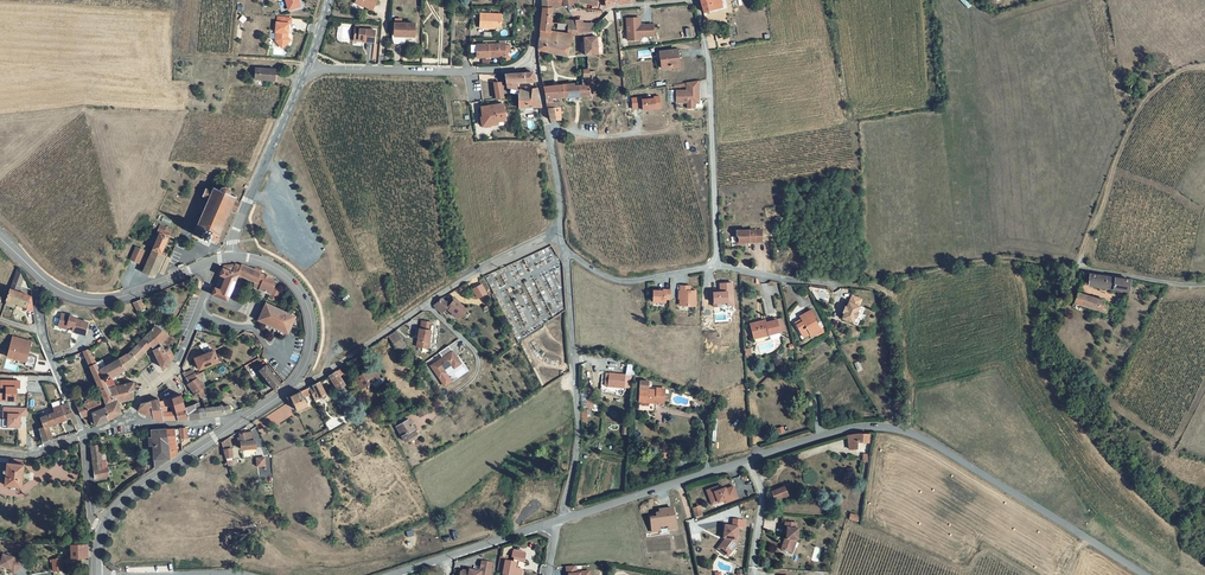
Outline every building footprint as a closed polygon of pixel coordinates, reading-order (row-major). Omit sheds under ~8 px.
[(281,8),(284,18),(296,14),(294,7),(292,7),(292,5),(293,5),(293,0),(281,0),(281,8)] [(355,9),(371,18),(376,7),(363,0),(359,0),(355,9)] [(540,2),(540,14),(538,36),(535,54),(565,62),(569,46),(570,40),(574,41),(582,41),(584,60),(595,59),(594,42),(590,43),(589,37),(594,31),(591,29),(580,29),(579,25),(569,26),(562,26),(562,29),(548,28),(549,14),(554,13),(554,12),(570,10),(570,8),(577,7),(594,12),(596,4),(582,0),(553,0),(549,0),(542,0),(540,2)] [(603,11),(615,9),(632,7),(631,0),(601,0),(603,11)] [(724,1),(698,7),(700,21),(726,15),(724,1)] [(498,19),(478,19),(477,33),(489,33),(489,31),(498,31),(498,19)] [(625,45),(638,44),(638,41),(651,41),(651,30),(638,30),(637,23),(624,23),(625,45)] [(285,26),(274,25),(274,31),(273,31),(272,40),(273,40),(272,49),(278,56),(285,50),(282,46),(282,41),(284,41),(285,32),(285,26)] [(392,30),(392,42),(410,42),(411,30),(392,30)] [(375,39),(355,37),(354,47),(364,48),(364,50),(374,51),(375,39)] [(496,49),(473,49),(473,62),(501,62),(501,49),(501,46),(495,46),(496,49)] [(678,63),(677,55),(668,56),(668,58),(662,59),(662,57),(657,57),(658,61),(656,61),(657,65),(658,64),(659,72),(673,71),(672,64),(678,63)] [(254,68),(253,82),(274,83),(274,69),(254,68)] [(545,86),(550,121),(560,120),(561,106),(564,106),(564,101),(561,101),(561,98),(597,95),(596,73),(595,73),(594,70),(590,70),(590,69),(585,70),(586,85),(564,87),(564,85),(545,86)] [(516,113),(538,113),(534,93),(530,94),(529,98),(515,96),(515,89),(523,89),(532,86),(530,78),(508,81),(503,80),(505,99),(515,100),(516,113)] [(498,80),(490,80),(494,105),(501,104),(498,80)] [(697,86),(686,88),(686,96),(675,96),(675,108),(687,107),(693,107),(698,107),(697,86)] [(638,102),(628,102),(629,112),(638,112),(638,114),(656,113),(655,102),(650,102),(650,103),(638,104),(638,102)] [(501,110),(479,114),(482,127),(489,126),(489,129),(496,128),(504,126),(501,110)] [(209,199),(195,234),(200,237),(199,239),(212,244),(212,242),(218,244),(233,208),(238,210),(241,204),(235,201),(236,198),(232,195),(232,192),(231,189),(229,187),(225,186),(222,188),(220,191),(213,188),(212,192),(206,189),(203,197),(209,199)] [(200,214),(195,212),(191,223),(196,225),(200,214)] [(154,247),(153,249),(161,253),(171,230),(165,227),(163,232),(158,230),(156,237),(150,235),(147,244),(154,247)] [(763,231),(737,231),(737,236),(739,238),(740,243),(763,242),(763,231)] [(145,250),(135,246),(130,259),(139,264),(145,250)] [(167,255),(161,253),(153,249),(143,273),(154,278),(155,274),(163,277),(170,259),(166,257),(167,255)] [(270,294),(268,298),(277,302),(281,291),(274,288),(277,283),(275,282),(273,279),(270,278),(270,276),(265,275),(264,275),(260,274),(261,271),(252,268),(251,270),(240,265),(239,267),(232,265),(223,269),(220,275),(222,276),(226,277),(221,290),(217,289),(215,288),(212,295),(228,301),(238,275),(257,283),(255,288),(270,294)] [(1131,280),(1088,273),(1087,283),(1099,285),(1099,287),(1127,291),(1131,280)] [(487,283),(484,275),(472,285),(477,292),(487,283)] [(226,277),(222,276),(217,289),(221,290),(226,277)] [(19,282),(15,277),(1,315),(10,318),(11,313),(15,314),(15,301),(13,301),(19,282)] [(678,306),(696,306),(696,290),(691,289),(691,285),(678,284),(678,306)] [(200,289),(194,286),(192,292),(198,294),(200,289)] [(670,301),(670,289),(652,289),(652,301),(670,301)] [(1104,300),(1079,293),(1075,304),(1105,312),(1107,305),(1103,304),(1104,300)] [(862,298),(852,294),(849,300),(848,300),(840,317),(851,322),(854,317),(855,318),(858,311),(857,310),(859,305),(862,298)] [(441,297),(434,305),(441,312),(449,305),(441,297)] [(24,304),(16,301),(16,315),(20,316),(24,304)] [(140,308),(130,312),(134,320),(140,317),(138,313),(142,312),(140,308)] [(811,309),(800,315),(803,320),(797,324),(804,336),(811,331),(813,334),(821,329),(813,316),(815,315),(811,309)] [(273,315),(264,312),(258,327),(261,328),(260,331),(270,335),(270,334),(274,336),(284,340),(285,338),(288,339),(294,324),(285,321),(284,323),(272,318),(273,315)] [(57,327),(66,329),(67,326),(73,327),(71,332),(85,335),(89,320),(60,313),(57,327)] [(765,319),(750,323),(754,339),(767,335),(769,343),(773,342),(772,337),(782,334),(778,319),(766,322),(765,319)] [(420,320),(416,347),(428,348),(432,321),(420,320)] [(75,415),(80,426),(93,420),(96,430),(118,420),(116,412),(132,407),(130,389),(114,394),(110,385),(122,377),(141,361),(147,351),(150,353),(154,348),(158,351),(164,343),(151,333),(134,354),(127,361),(125,361),(101,373),(98,368),(93,370),(86,356),(79,359),(97,401),(93,404),(95,408),(75,415)] [(28,354),(32,340),(12,335),(6,357),(34,365),(36,356),(28,354)] [(396,343),(388,348),(397,363),(405,358),(396,343)] [(442,357),(429,364),(438,379),(448,374),(445,369),(451,365),(453,368),(461,364),(450,345),(439,352),(442,357)] [(162,351),(154,356),(162,372),(169,370),(173,360),(169,352),(164,355),(162,351)] [(206,352),(198,355),(204,363),(193,368),(197,378),(222,369),(220,366),(216,367),(213,359),(206,352)] [(266,362),(259,366),(273,387),(280,383),(266,362)] [(186,377),(179,382),(185,391),(184,392),(193,403),(203,398),(196,389),(203,385),(201,381),(192,384),(186,377)] [(374,386),(369,377),(353,387),(358,396),(374,386)] [(339,378),(329,384),(338,402),(345,398),(342,394),(343,393),(339,385),(342,383),(339,378)] [(20,379),(0,379),(0,387),(5,387),(5,392),(0,392),(0,401),(16,401),(16,388),(20,388),(20,379)] [(629,381),(605,380),(604,399),(614,399),(614,401),(621,401),(621,397),(623,398),(623,394),(628,394),(629,381)] [(598,410),(599,402),(588,401),(590,389),(583,388),(581,407),(598,410)] [(316,393),(289,407),(295,420),(307,414),(305,408),(302,410),(301,408),(310,403),(313,411),(323,405),(318,392),(316,393)] [(140,404),(138,409),(151,422),(218,417),(230,413),(229,409),(222,410),(222,407),(199,411),(197,405),(182,408),(180,396),(157,402),(157,400),(140,404)] [(652,398),(637,396),(636,407),(649,409),(660,409),(661,396),(652,396),(652,398)] [(67,421),(69,425),(73,424),(65,406),(49,413),(48,410),(36,415),(41,430),(38,431),(43,446),(52,442),(47,429),(67,421)] [(1,407),(1,418),(6,418),(6,427),(20,427),(20,416),(26,416),(26,407),(1,407)] [(425,407),(417,411),(420,418),(428,414),(425,407)] [(402,419),(395,423),(406,443),(413,439),(409,432),(415,429),(410,420),(405,423),(402,419)] [(174,429),(150,430),(154,469),(177,453),(174,429)] [(252,432),(238,434),(240,448),(255,448),(255,441),(253,441),(252,432)] [(185,437),(178,438),(179,446),(186,446),(185,437)] [(228,440),(222,444),(226,457),(233,455),(232,448),(230,449),(228,440)] [(853,442),(845,444),(845,458),(852,458),(852,451),(865,450),(865,444),(853,442)] [(89,456),(92,488),(106,486),(105,476),(98,477),(97,469),(99,468),(97,455),(89,456)] [(266,456),(257,457),(258,465),(267,464),(266,456)] [(20,472),(4,471),(3,478),(0,478),(0,481),(3,481),(2,492),(18,494),(20,472)] [(723,501),(724,504),(739,499),(734,484),(719,489),(718,485),(706,489),(711,505),(723,501)] [(779,498),(772,501),(775,509),(787,505),(785,499),(780,501),(779,498)] [(674,507),(659,509),(659,514),(649,516),(651,533),(661,532),(660,527),(668,526),(669,531),(678,529),(674,507)] [(698,514),(692,517),(693,522),(696,521),(697,524),(700,523),(699,520),(700,520),(698,514)] [(732,525),(722,525),(722,553),(736,553),(736,528),(745,528),(746,519),(732,519),(732,525)] [(799,535),(788,533),(787,545),(789,545),(789,550),(787,550),(783,560),(791,563),(796,551),(799,552),(801,541),(799,541),(799,535)] [(524,562),(526,553),(512,550),(510,559),(524,562)] [(0,551),(0,565),(1,564),(10,567),(10,568),(14,572),(21,565),(13,557),(3,554),(3,552),(0,551)] [(84,556),(85,553),(68,554),(68,568),(71,568),(71,572),(79,571),(79,568),(85,567),(84,556)] [(497,571),(502,572),(502,574),(522,574),(523,569),(516,568),(517,561),(499,558),(497,571)] [(493,562),(481,560),(479,571),(460,568),(459,574),(491,574),(493,562)] [(590,571),(577,572),(577,566),(566,566),(567,574),(591,574),(590,571)]
